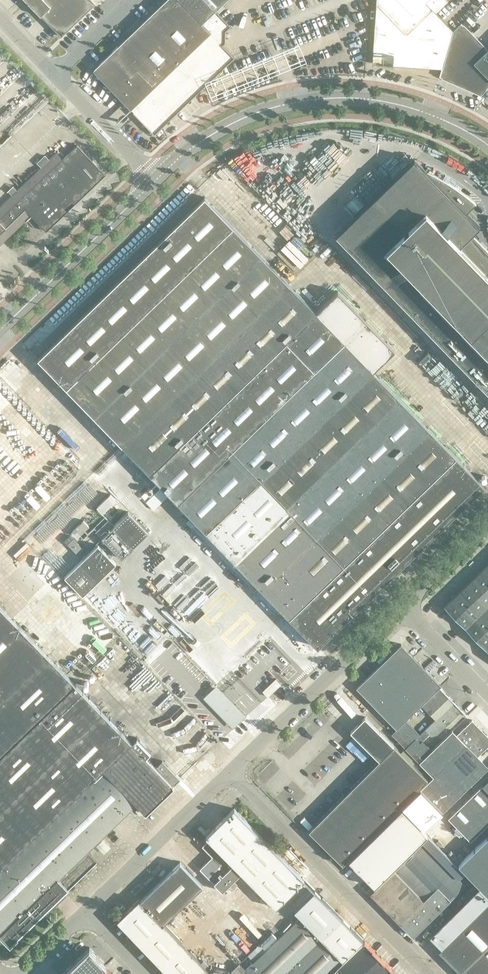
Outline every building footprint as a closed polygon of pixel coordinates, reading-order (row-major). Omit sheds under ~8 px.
[(34,9),(61,37),(95,3),(92,0),(26,0),(34,9)] [(226,0),(165,0),(93,70),(154,133),(234,57),(222,44),(225,42),(225,30),(230,25),(215,10),(226,0)] [(442,68),(453,31),(436,13),(448,1),(448,0),(377,0),(372,63),(442,68)] [(487,87),(487,49),(487,50),(461,23),(453,31),(442,68),(440,76),(480,94),(487,87)] [(29,178),(17,190),(51,226),(105,174),(77,144),(62,158),(56,152),(49,159),(45,155),(37,162),(41,167),(29,178)] [(249,186),(261,199),(296,170),(285,156),(249,186)] [(476,204),(468,197),(453,185),(428,167),(414,158),(335,234),(487,392),(487,252),(471,234),(479,226),(467,212),(476,204)] [(0,232),(6,238),(31,215),(46,231),(51,226),(17,190),(14,187),(8,192),(12,195),(0,207),(0,233),(0,232)] [(484,486),(420,419),(371,368),(392,348),(336,289),(314,310),(204,197),(38,358),(243,570),(252,580),(298,627),(307,636),(317,647),(484,486)] [(110,494),(97,507),(103,512),(116,499),(110,494)] [(47,504),(41,508),(46,515),(52,510),(47,504)] [(121,558),(148,532),(128,512),(101,537),(121,558)] [(89,525),(83,519),(71,531),(77,537),(89,525)] [(67,544),(73,538),(70,535),(64,541),(67,544)] [(78,555),(84,549),(73,539),(67,544),(78,555)] [(98,545),(80,562),(32,609),(50,627),(98,580),(116,563),(98,545)] [(168,554),(140,581),(157,598),(185,570),(168,554)] [(480,571),(480,572),(473,578),(466,585),(444,606),(450,611),(486,648),(487,646),(487,563),(486,566),(483,568),(480,571)] [(119,585),(107,594),(115,606),(127,597),(119,585)] [(0,606),(0,934),(10,945),(46,910),(49,913),(63,898),(61,896),(97,861),(86,850),(136,802),(146,812),(178,782),(177,781),(180,779),(162,761),(156,767),(145,756),(150,752),(137,738),(132,742),(0,606)] [(222,625),(227,634),(238,629),(234,620),(222,625)] [(105,643),(115,635),(112,631),(102,638),(105,643)] [(187,679),(220,650),(211,639),(199,649),(196,645),(186,654),(189,658),(181,665),(179,663),(176,666),(187,679)] [(379,666),(418,707),(441,685),(401,644),(379,666)] [(418,707),(379,666),(356,687),(396,729),(405,720),(418,707)] [(183,676),(148,708),(155,716),(190,684),(183,676)] [(263,691),(267,695),(268,696),(281,684),(280,683),(276,678),(263,691)] [(449,696),(440,687),(422,704),(431,713),(449,696)] [(216,689),(210,696),(235,722),(242,715),(216,689)] [(419,762),(432,750),(422,740),(429,733),(431,735),(437,734),(462,710),(454,701),(419,734),(405,748),(419,762)] [(309,830),(313,835),(343,864),(427,779),(364,716),(350,729),(380,759),(309,830)] [(396,729),(391,733),(405,748),(419,734),(405,720),(396,729)] [(419,762),(433,776),(433,777),(429,781),(420,789),(442,812),(487,768),(487,767),(477,756),(482,751),(487,756),(487,755),(487,736),(472,720),(456,735),(452,730),(432,750),(419,762)] [(487,824),(487,779),(448,818),(470,841),(487,824)] [(375,886),(427,835),(401,808),(349,860),(375,886)] [(200,868),(215,884),(222,891),(241,872),(276,908),(304,880),(234,809),(206,837),(208,840),(202,846),(213,856),(200,868)] [(456,864),(451,859),(427,835),(421,840),(423,842),(458,878),(464,873),(456,864)] [(458,864),(487,894),(487,835),(458,864)] [(413,936),(465,885),(423,842),(394,870),(371,893),(413,936)] [(456,864),(460,861),(455,855),(451,859),(456,864)] [(162,925),(202,885),(180,862),(119,920),(170,973),(228,973),(230,972),(228,970),(214,968),(208,973),(162,925)] [(478,886),(429,935),(442,948),(438,951),(462,973),(487,973),(487,896),(478,886)] [(234,973),(328,973),(363,940),(315,890),(294,910),(301,916),(246,969),(239,962),(231,970),(234,973)] [(392,969),(364,941),(330,973),(387,973),(392,969)] [(89,947),(61,973),(113,973),(106,967),(107,966),(89,947)]
